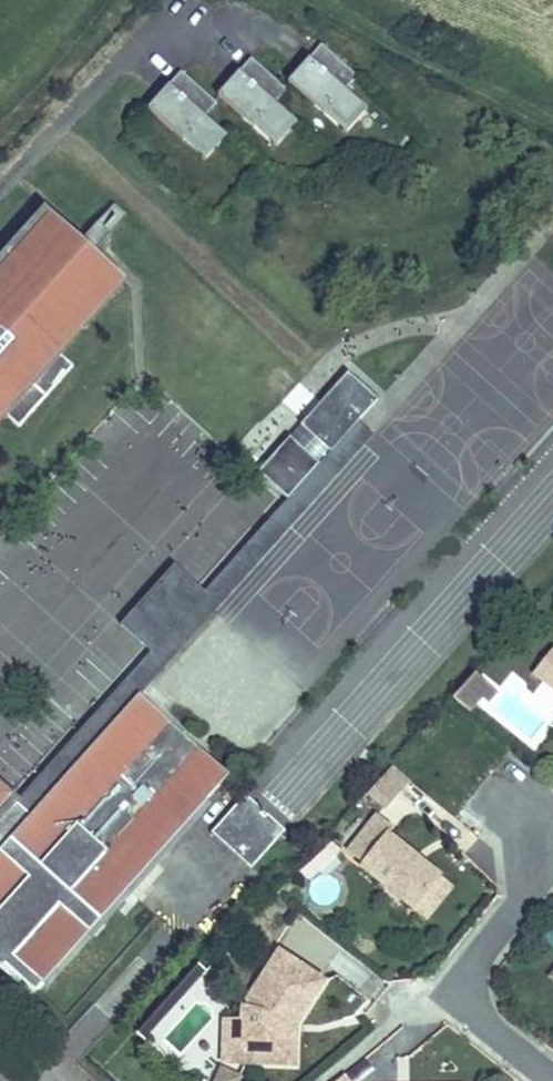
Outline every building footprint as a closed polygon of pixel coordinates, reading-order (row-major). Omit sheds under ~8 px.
[(288,83),(320,112),(326,105),(345,123),(361,104),(346,90),(358,77),(321,45),(288,83)] [(217,96),(250,125),(256,119),(275,136),(291,118),(276,104),(287,90),(251,58),(217,96)] [(147,109),(179,138),(185,132),(205,149),(221,131),(205,117),(217,104),(181,71),(147,109)] [(320,112),(346,135),(368,110),(361,104),(345,123),(326,105),(320,112)] [(250,125),(276,148),(298,123),(291,118),(275,136),(256,119),(250,125)] [(179,138),(205,162),(227,137),(221,131),(205,149),(185,132),(179,138)] [(6,417),(19,428),(74,368),(61,356),(128,282),(46,208),(0,259),(0,424),(6,417)] [(348,372),(313,412),(301,426),(331,453),(359,422),(379,399),(348,372)] [(0,821),(0,850),(139,696),(373,435),(359,422),(331,453),(321,464),(289,500),(205,593),(151,653),(18,801),(0,821)] [(301,426),(291,438),(321,464),(331,453),(301,426)] [(259,474),(289,500),(321,464),(291,438),(259,474)] [(151,653),(205,593),(174,565),(120,626),(151,653)] [(534,674),(552,689),(552,651),(534,674)] [(496,692),(476,674),(467,684),(481,697),(487,702),(496,692)] [(481,697),(467,684),(454,698),(468,711),(481,697)] [(31,998),(229,777),(139,696),(0,850),(0,970),(31,998)] [(392,767),(373,788),(390,803),(409,781),(392,767)] [(18,801),(0,785),(0,821),(18,801)] [(373,788),(367,795),(384,810),(390,803),(373,788)] [(251,869),(286,831),(246,795),(211,833),(251,869)] [(376,816),(375,817),(348,851),(363,863),(361,867),(413,909),(440,876),(389,835),(393,830),(376,816)] [(453,887),(440,876),(413,909),(426,920),(453,887)] [(294,1064),(296,1025),(323,982),(279,953),(243,1008),(243,1023),(241,1063),(294,1064)] [(241,1063),(243,1023),(225,1023),(224,1062),(241,1063)]
